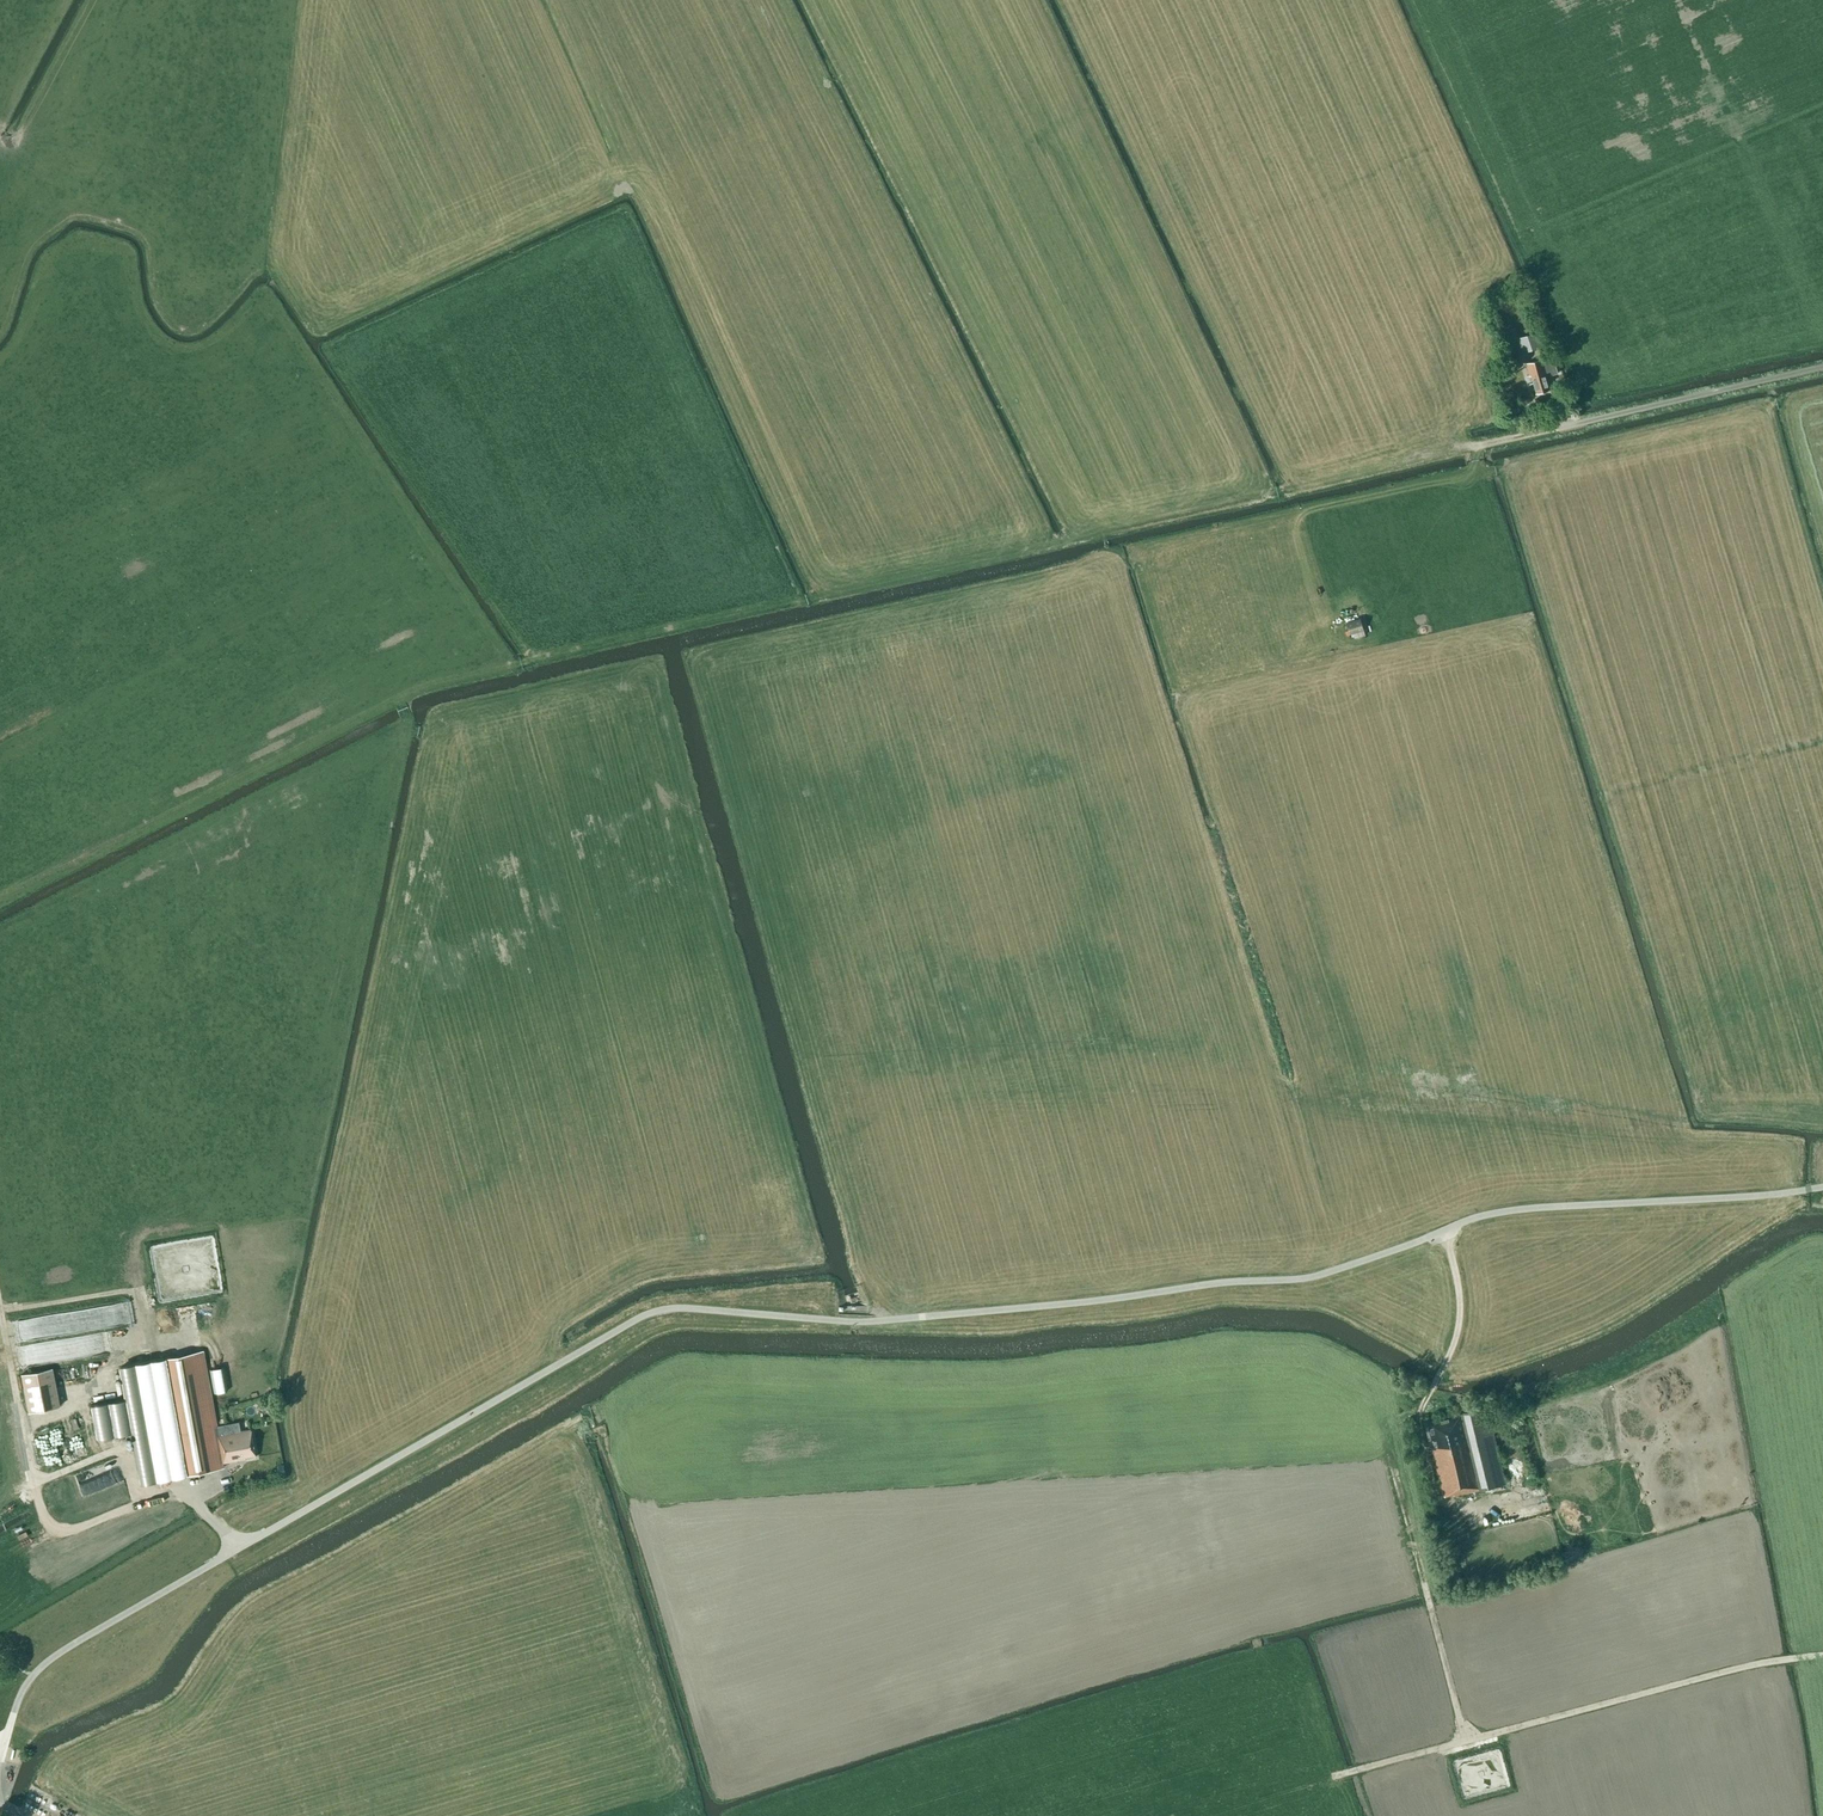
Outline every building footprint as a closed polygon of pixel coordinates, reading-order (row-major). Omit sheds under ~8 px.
[(1542,346),(1537,332),(1517,338),(1522,353),(1542,346)] [(1529,376),(1531,375),(1536,393),(1550,389),(1546,376),(1558,373),(1552,353),(1544,356),(1545,359),(1526,364),(1529,376)] [(1507,407),(1508,415),(1520,413),(1518,404),(1507,407)] [(1354,638),(1365,635),(1360,618),(1346,622),(1350,635),(1353,634),(1354,638)] [(216,1426),(202,1351),(151,1361),(172,1477),(222,1468),(221,1463),(255,1457),(250,1429),(240,1431),(238,1422),(216,1426)] [(90,1376),(93,1396),(123,1391),(120,1371),(90,1376)] [(54,1374),(56,1397),(77,1396),(76,1373),(54,1374)] [(129,1397),(91,1404),(96,1436),(135,1429),(129,1397)] [(1453,1495),(1505,1482),(1487,1407),(1424,1422),(1430,1447),(1442,1495),(1453,1493),(1453,1495)] [(107,1458),(77,1471),(86,1493),(116,1480),(107,1458)]
